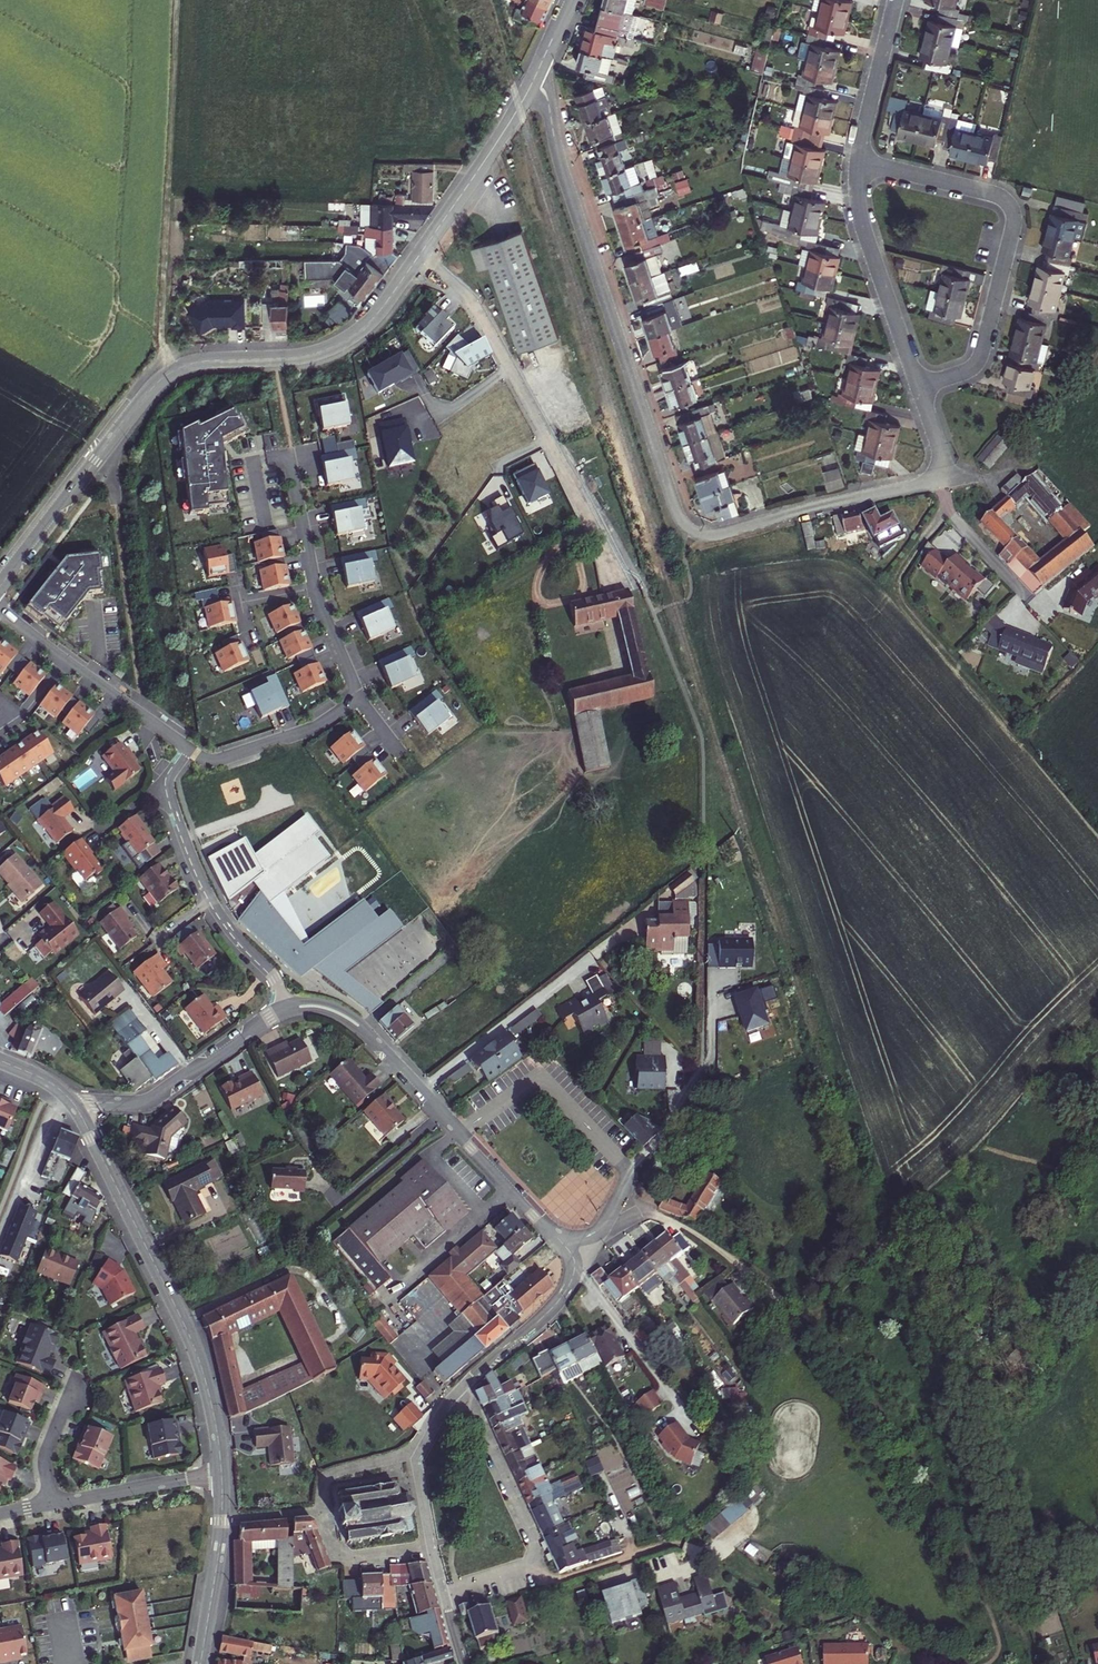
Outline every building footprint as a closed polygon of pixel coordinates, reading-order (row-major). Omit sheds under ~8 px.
[(550,8),(534,0),(514,0),(524,5),(522,9),(520,9),(517,17),(531,23),(533,18),(544,23),(550,8)] [(648,0),(617,0),(614,10),(636,16),(644,18),(645,18),(650,1),(648,0)] [(665,0),(658,0),(656,7),(676,13),(678,3),(665,0)] [(823,9),(831,11),(860,19),(864,3),(853,0),(826,0),(823,9)] [(965,0),(935,0),(934,4),(949,8),(947,16),(965,20),(968,12),(963,12),(965,0)] [(632,31),(636,16),(614,10),(608,33),(630,38),(632,31)] [(856,35),(860,19),(831,11),(827,27),(822,25),(819,34),(840,39),(842,31),(856,35)] [(968,21),(965,20),(947,16),(943,15),(941,23),(937,22),(932,40),(956,47),(964,49),(968,30),(966,29),(968,21)] [(644,18),(636,16),(632,31),(640,33),(644,18)] [(644,42),(630,38),(608,33),(598,30),(594,43),(591,43),(590,50),(591,53),(611,58),(615,42),(642,50),(644,42)] [(837,47),(840,39),(819,34),(817,43),(822,43),(818,59),(848,67),(852,51),(837,47)] [(952,65),(956,47),(932,40),(927,59),(931,60),(929,67),(954,74),(956,66),(952,65)] [(753,68),(765,71),(771,49),(759,46),(753,68)] [(621,61),(611,58),(591,53),(587,69),(597,72),(596,78),(614,83),(615,77),(617,78),(621,61)] [(844,83),(848,67),(818,59),(814,75),(810,74),(808,82),(827,87),(829,79),(844,83)] [(836,89),(827,87),(808,82),(806,88),(815,90),(814,92),(820,94),(816,109),(845,117),(849,101),(834,97),(836,89)] [(615,90),(587,99),(596,125),(623,116),(615,90)] [(904,100),(897,98),(894,109),(901,111),(904,100)] [(912,107),(904,105),(897,129),(906,131),(904,136),(922,141),(929,116),(911,111),(912,107)] [(840,133),(845,117),(816,109),(812,125),(807,124),(806,127),(797,124),(795,130),(824,137),(826,129),(836,132),(840,133)] [(623,116),(596,125),(602,143),(605,142),(607,150),(635,141),(627,115),(623,116)] [(948,121),(929,116),(922,141),(941,146),(942,141),(949,143),(956,118),(949,116),(948,121)] [(982,124),(956,118),(949,143),(948,149),(956,151),(955,155),(972,159),(979,134),(982,124)] [(836,132),(826,129),(824,137),(834,140),(836,132)] [(822,145),(824,137),(795,130),(794,136),(803,138),(803,140),(808,142),(804,157),(832,165),(836,149),(832,148),(822,145)] [(998,140),(979,134),(972,159),(991,164),(992,160),(1000,162),(1006,138),(999,136),(998,140)] [(832,148),(834,140),(824,137),(822,145),(832,148)] [(638,149),(635,141),(607,150),(610,158),(607,159),(613,179),(636,171),(630,152),(638,149)] [(828,180),(832,165),(804,157),(800,173),(795,172),(794,175),(785,173),(783,179),(804,184),(811,185),(814,177),(827,180),(828,180)] [(414,171),(413,199),(402,198),(402,193),(394,193),(394,204),(433,205),(434,164),(405,164),(405,171),(414,171)] [(644,197),(636,171),(613,179),(618,195),(621,194),(624,204),(634,200),(644,197)] [(690,177),(678,180),(681,192),(694,189),(690,177)] [(827,180),(814,177),(811,185),(825,189),(827,180)] [(825,189),(811,185),(804,184),(802,193),(808,194),(804,211),(833,217),(837,201),(823,198),(825,189)] [(652,194),(644,197),(634,200),(636,208),(623,213),(629,230),(652,223),(660,220),(652,194)] [(378,229),(378,204),(367,204),(367,228),(378,229)] [(378,204),(378,229),(394,229),(394,223),(398,219),(425,219),(436,205),(433,205),(394,204),(378,204)] [(829,233),(833,217),(804,211),(796,209),(792,224),(795,225),(793,234),(813,239),(816,230),(829,233)] [(1088,216),(1063,210),(1061,218),(1058,217),(1053,235),(1078,241),(1083,223),(1085,224),(1088,216)] [(346,229),(346,241),(355,241),(355,231),(360,231),(361,223),(352,223),(352,219),(342,218),(342,229),(346,229)] [(658,241),(652,223),(629,230),(634,248),(648,244),(651,252),(660,250),(669,246),(666,238),(658,241)] [(372,255),(370,258),(388,271),(398,257),(393,253),(394,229),(378,229),(367,228),(366,252),(372,255)] [(523,229),(472,247),(480,269),(491,266),(519,349),(557,336),(523,229)] [(813,239),(827,242),(829,233),(816,230),(813,239)] [(1073,259),(1078,241),(1053,235),(1048,253),(1052,254),(1049,263),(1074,269),(1077,260),(1073,259)] [(827,242),(813,239),(811,247),(816,249),(812,265),(841,271),(845,256),(844,256),(829,252),(832,244),(827,242)] [(846,247),(832,244),(829,252),(844,256),(846,247)] [(668,275),(660,250),(651,252),(644,255),(646,262),(634,265),(640,284),(668,275)] [(349,260),(345,265),(375,289),(388,271),(370,258),(362,268),(355,262),(354,263),(349,260)] [(340,261),(305,261),(307,281),(333,281),(347,292),(350,289),(367,301),(375,289),(345,265),(340,261)] [(1072,276),(1074,269),(1049,263),(1047,270),(1044,269),(1039,287),(1064,294),(1069,276),(1072,276)] [(966,270),(941,264),(940,271),(944,271),(939,290),(965,296),(969,278),(965,277),(966,270)] [(837,288),(841,271),(812,265),(809,281),(804,279),(802,288),(820,292),(822,284),(837,288)] [(985,274),(966,270),(965,277),(969,278),(983,282),(985,274)] [(671,274),(668,275),(640,284),(646,302),(649,301),(652,309),(668,304),(665,296),(677,293),(671,274)] [(262,327),(274,327),(290,326),(289,283),(281,283),(281,289),(279,289),(280,303),(273,303),(261,303),(262,327)] [(832,287),(822,284),(820,292),(830,295),(832,287)] [(1059,312),(1064,294),(1039,287),(1034,306),(1038,307),(1037,315),(1056,319),(1061,321),(1063,313),(1059,312)] [(960,314),(965,296),(939,290),(935,308),(931,307),(929,315),(954,321),(956,313),(960,314)] [(308,306),(326,305),(326,295),(307,296),(308,306)] [(852,300),(833,295),(831,305),(837,306),(833,322),(862,328),(865,313),(864,313),(849,309),(852,300)] [(211,296),(192,307),(204,328),(218,321),(238,320),(238,321),(249,321),(249,296),(211,296)] [(679,300),(668,304),(652,309),(654,317),(651,318),(656,337),(676,330),(688,327),(679,300)] [(866,303),(852,300),(849,309),(864,313),(866,303)] [(339,304),(328,316),(340,326),(351,314),(339,304)] [(455,326),(431,309),(413,328),(436,345),(455,326)] [(1054,329),(1056,319),(1037,315),(1031,313),(1029,322),(1025,321),(1020,339),(1045,345),(1050,327),(1054,329)] [(857,345),(862,328),(833,322),(829,338),(823,337),(822,340),(814,338),(812,343),(841,350),(843,341),(857,345)] [(684,357),(676,330),(656,337),(661,354),(664,353),(667,363),(684,357)] [(799,330),(789,332),(792,345),(802,341),(799,330)] [(487,338),(469,346),(457,334),(445,349),(455,359),(451,372),(468,380),(475,365),(494,356),(487,338)] [(1053,347),(1045,345),(1020,339),(1015,358),(1020,359),(1018,366),(1038,370),(1043,371),(1044,365),(1049,366),(1053,347)] [(857,345),(843,341),(841,350),(854,353),(855,354),(857,345)] [(415,375),(404,353),(369,372),(380,394),(415,375)] [(855,354),(854,353),(851,362),(857,363),(853,380),(882,387),(886,371),(871,367),(873,358),(855,354)] [(695,361),(666,370),(673,390),(701,381),(695,361)] [(1033,390),(1038,370),(1018,366),(1014,365),(1009,384),(1013,385),(1011,392),(1036,399),(1038,392),(1033,390)] [(878,403),(882,387),(853,380),(849,396),(844,394),(842,399),(836,397),(835,402),(860,408),(863,399),(878,403)] [(707,398),(701,381),(673,390),(678,408),(707,398)] [(316,401),(317,409),(345,403),(344,396),(316,401)] [(878,403),(863,399),(860,408),(874,411),(876,412),(878,403)] [(327,408),(333,438),(359,433),(352,403),(327,408)] [(710,406),(690,413),(693,420),(683,423),(688,443),(712,435),(706,416),(713,414),(710,406)] [(876,412),(874,411),(871,420),(878,421),(874,437),(903,445),(907,428),(891,424),(893,416),(876,412)] [(680,416),(683,423),(693,420),(690,413),(680,416)] [(194,487),(197,521),(215,519),(214,514),(235,512),(229,452),(253,441),(240,414),(189,439),(192,467),(188,467),(190,487),(194,487)] [(388,474),(415,470),(407,417),(379,421),(388,474)] [(244,423),(253,441),(257,439),(248,421),(244,423)] [(719,460),(712,435),(688,443),(694,461),(697,460),(699,467),(719,460)] [(874,437),(865,435),(861,451),(870,453),(874,437)] [(899,461),(903,445),(874,437),(870,453),(864,452),(862,460),(868,462),(881,465),(883,457),(898,460),(899,461)] [(1013,454),(1001,444),(987,460),(1000,470),(1013,454)] [(328,463),(334,493),(362,488),(358,469),(364,467),(361,449),(344,452),(345,460),(328,463)] [(898,460),(883,457),(881,465),(889,467),(896,469),(898,460)] [(987,460),(981,467),(989,474),(993,477),(1000,470),(987,460)] [(878,475),(881,465),(868,462),(865,471),(878,475)] [(842,465),(827,470),(832,486),(847,481),(842,465)] [(721,471),(699,478),(705,495),(727,488),(721,471)] [(984,530),(1010,555),(1004,563),(1017,577),(1025,570),(1047,594),(1097,553),(1097,544),(1091,537),(1096,533),(1042,477),(1028,490),(1022,483),(1005,498),(1011,506),(1019,514),(1033,501),(1070,544),(1043,568),(1012,533),(1015,530),(1015,522),(1012,520),(1005,511),(984,530)] [(735,516),(727,488),(705,495),(709,511),(718,508),(721,519),(735,516)] [(338,512),(344,542),(371,537),(367,518),(374,516),(372,506),(338,512)] [(1011,506),(1005,511),(1012,520),(1019,514),(1011,506)] [(864,519),(838,524),(842,542),(868,536),(864,519)] [(868,526),(879,547),(881,549),(879,551),(890,562),(901,551),(899,549),(909,543),(898,521),(884,529),(880,519),(868,526)] [(815,529),(807,531),(813,556),(821,554),(815,529)] [(287,536),(271,539),(273,547),(265,548),(269,568),(277,567),(293,564),(287,536)] [(830,546),(822,548),(823,554),(832,553),(830,546)] [(225,557),(223,548),(203,551),(208,577),(236,572),(232,555),(225,557)] [(930,549),(923,561),(929,566),(938,556),(930,549)] [(953,568),(938,556),(929,566),(925,571),(949,592),(952,589),(971,606),(980,596),(988,603),(997,592),(989,585),(987,587),(958,562),(953,568)] [(42,618),(58,632),(88,597),(102,594),(97,557),(67,561),(60,570),(58,568),(24,610),(39,622),(42,618)] [(381,557),(348,564),(354,594),(381,588),(377,569),(384,568),(381,557)] [(270,576),(274,596),(298,591),(293,564),(277,567),(278,574),(270,576)] [(1025,570),(1017,577),(1040,601),(1047,594),(1025,570)] [(1066,614),(1086,622),(1091,607),(1097,601),(1097,571),(1080,585),(1082,589),(1074,595),(1066,614)] [(1081,587),(1073,593),(1074,595),(1082,589),(1081,587)] [(215,625),(241,620),(237,600),(225,602),(224,595),(207,598),(209,606),(212,606),(215,625)] [(633,596),(618,600),(623,622),(637,682),(575,698),(580,724),(603,718),(658,703),(633,596)] [(618,600),(608,602),(613,624),(623,622),(618,600)] [(608,602),(570,610),(575,633),(613,624),(608,602)] [(363,619),(375,647),(401,636),(393,618),(399,615),(395,605),(363,619)] [(296,642),(312,636),(300,610),(277,620),(286,639),(293,635),(296,642)] [(999,620),(988,631),(997,641),(998,639),(1007,642),(1011,633),(999,620)] [(998,639),(993,652),(1024,663),(1021,669),(1048,679),(1057,653),(1026,641),(1027,639),(1011,633),(1007,642),(998,639)] [(297,664),(304,661),(307,668),(322,662),(323,661),(312,636),(296,642),(289,646),(297,664)] [(14,670),(24,657),(2,640),(0,642),(0,669),(3,672),(8,665),(14,670)] [(225,658),(233,677),(257,666),(246,640),(230,647),(233,654),(225,658)] [(384,667),(396,695),(421,685),(414,666),(420,664),(416,654),(384,667)] [(24,657),(14,670),(20,675),(15,681),(31,694),(47,675),(24,657)] [(303,679),(311,697),(334,687),(322,662),(307,668),(310,676),(303,679)] [(136,677),(128,671),(124,676),(133,682),(136,677)] [(245,697),(256,722),(284,710),(271,678),(261,683),(263,689),(245,697)] [(68,687),(52,706),(68,719),(73,713),(80,718),(90,705),(68,687)] [(413,718),(432,743),(454,726),(442,710),(447,706),(441,698),(413,718)] [(80,718),(75,724),(90,737),(95,730),(101,735),(112,722),(90,705),(80,718)] [(614,775),(603,718),(580,724),(590,781),(614,775)] [(32,745),(46,765),(62,754),(48,734),(32,745)] [(359,736),(338,752),(351,768),(358,762),(363,768),(376,758),(359,736)] [(102,755),(122,782),(140,770),(130,756),(133,755),(127,747),(124,749),(119,742),(102,755)] [(16,756),(31,776),(46,765),(32,745),(16,756)] [(16,756),(0,767),(14,788),(31,776),(16,756)] [(376,758),(363,768),(367,774),(360,780),(372,796),(393,780),(376,758)] [(56,834),(68,850),(84,838),(74,825),(86,816),(77,804),(64,813),(65,816),(63,817),(55,806),(41,816),(54,835),(56,834)] [(0,813),(0,841),(14,831),(0,813)] [(124,846),(133,859),(155,844),(143,828),(145,826),(137,815),(120,827),(126,834),(123,835),(128,843),(124,846)] [(245,863),(235,845),(210,857),(229,900),(253,882),(260,889),(271,904),(330,857),(315,835),(322,830),(307,815),(245,863)] [(87,874),(96,885),(103,879),(106,882),(112,877),(101,861),(103,859),(93,844),(73,858),(85,876),(87,874)] [(16,892),(15,893),(23,902),(42,885),(15,854),(0,867),(0,874),(16,892)] [(158,903),(158,904),(178,890),(171,880),(170,881),(158,865),(139,879),(150,893),(145,897),(144,900),(149,907),(152,907),(158,903)] [(683,884),(667,897),(672,902),(672,911),(672,921),(672,926),(658,925),(658,933),(647,933),(647,963),(687,964),(688,891),(683,884)] [(260,889),(235,915),(287,966),(301,956),(315,967),(324,955),(345,972),(403,926),(390,908),(378,917),(363,898),(303,945),(271,904),(260,889)] [(52,900),(39,910),(48,924),(51,924),(53,926),(52,928),(49,930),(46,930),(43,927),(35,932),(40,938),(32,943),(41,955),(49,950),(50,952),(76,934),(52,900)] [(102,921),(104,924),(105,923),(122,947),(138,935),(127,920),(131,917),(122,906),(102,921)] [(672,911),(657,911),(658,921),(672,921),(672,911)] [(177,931),(181,938),(204,925),(200,918),(177,931)] [(104,924),(121,948),(122,947),(105,923),(104,924)] [(187,953),(198,969),(215,957),(198,933),(176,949),(182,957),(187,953)] [(754,943),(720,943),(720,970),(737,970),(737,968),(754,968),(754,943)] [(157,953),(138,968),(156,994),(172,983),(162,970),(167,966),(157,953)] [(324,955),(315,967),(369,1009),(378,998),(345,972),(324,955)] [(305,979),(315,967),(301,956),(287,966),(305,979)] [(144,981),(154,995),(156,994),(138,968),(134,970),(143,982),(144,981)] [(112,972),(88,990),(101,1008),(126,990),(112,972)] [(442,978),(430,988),(432,990),(444,980),(442,978)] [(609,978),(597,985),(607,1002),(618,996),(609,978)] [(445,982),(444,980),(432,990),(439,998),(436,1000),(440,1004),(424,1018),(427,1022),(448,1007),(441,999),(455,986),(448,979),(445,982)] [(591,998),(558,1017),(564,1028),(574,1023),(586,1043),(593,1039),(592,1036),(600,1032),(601,1034),(609,1030),(597,1009),(608,1004),(607,1002),(597,985),(597,983),(586,990),(591,998)] [(13,1007),(28,994),(21,986),(0,1004),(0,1018),(13,1007)] [(82,994),(95,1012),(101,1008),(88,990),(82,994)] [(763,994),(738,1003),(749,1036),(770,1029),(766,1016),(770,1015),(763,994)] [(184,1008),(203,1034),(224,1018),(215,1006),(211,1008),(201,995),(184,1008)] [(414,1005),(384,1030),(395,1041),(414,1025),(409,1019),(418,1011),(414,1005)] [(28,1058),(38,1034),(48,1039),(54,1044),(52,1047),(55,1050),(57,1048),(63,1054),(68,1048),(39,1020),(31,1026),(19,1015),(20,1013),(13,1007),(0,1018),(0,1023),(13,1037),(8,1049),(28,1058)] [(538,1009),(508,1028),(513,1036),(543,1016),(538,1009)] [(111,1023),(129,1049),(150,1077),(153,1082),(175,1066),(168,1056),(164,1058),(136,1019),(133,1022),(126,1013),(111,1023)] [(543,1016),(531,1025),(534,1030),(535,1032),(548,1023),(543,1016)] [(531,1025),(516,1035),(520,1040),(534,1030),(531,1025)] [(512,1037),(492,1052),(508,1074),(525,1063),(516,1050),(519,1048),(512,1037)] [(263,1052),(276,1077),(309,1060),(299,1039),(280,1048),(278,1045),(263,1052)] [(122,1070),(135,1087),(150,1077),(129,1049),(125,1052),(131,1062),(122,1070)] [(508,1074),(492,1052),(472,1066),(475,1070),(480,1076),(483,1074),(491,1086),(508,1074)] [(328,1074),(354,1106),(379,1085),(369,1073),(364,1078),(347,1058),(328,1074)] [(640,1076),(641,1092),(668,1092),(668,1075),(668,1060),(639,1060),(640,1076)] [(472,1066),(460,1073),(464,1078),(475,1070),(472,1066)] [(220,1085),(231,1109),(262,1094),(251,1071),(238,1077),(240,1080),(234,1083),(232,1080),(220,1085)] [(460,1073),(448,1082),(453,1089),(465,1080),(464,1078),(460,1073)] [(1,1124),(12,1098),(4,1094),(3,1099),(0,1097),(0,1124),(1,1124)] [(363,1110),(384,1135),(402,1121),(387,1103),(389,1102),(383,1094),(363,1110)] [(12,1098),(1,1124),(17,1132),(27,1109),(18,1105),(20,1101),(12,1098)] [(146,1145),(144,1153),(162,1158),(163,1149),(166,1134),(179,1125),(183,1121),(173,1107),(152,1123),(150,1129),(134,1125),(133,1127),(125,1125),(120,1139),(129,1142),(130,1140),(146,1145)] [(622,1125),(641,1146),(653,1134),(643,1124),(646,1119),(634,1113),(622,1125)] [(166,1134),(163,1149),(169,1150),(174,1145),(176,1135),(182,1131),(179,1125),(166,1134)] [(76,1138),(57,1131),(38,1176),(49,1180),(58,1158),(67,1160),(76,1138)] [(695,1143),(685,1137),(678,1149),(688,1155),(695,1143)] [(211,1160),(203,1163),(211,1180),(219,1177),(211,1160)] [(424,1161),(401,1179),(404,1182),(420,1200),(442,1181),(439,1178),(437,1180),(433,1174),(435,1173),(424,1161)] [(173,1199),(184,1222),(204,1213),(193,1189),(211,1180),(203,1163),(163,1183),(172,1200),(173,1199)] [(270,1169),(269,1188),(292,1189),(292,1192),(302,1192),(303,1171),(296,1171),(295,1168),(290,1167),(289,1171),(270,1169)] [(81,1172),(68,1203),(74,1206),(67,1224),(94,1236),(101,1218),(104,1219),(106,1215),(103,1213),(110,1199),(86,1188),(91,1176),(81,1172)] [(437,1172),(435,1173),(433,1174),(437,1180),(439,1178),(442,1181),(446,1186),(443,1188),(447,1193),(450,1191),(452,1189),(437,1172)] [(690,1213),(668,1203),(663,1214),(698,1229),(724,1186),(710,1178),(690,1213)] [(446,1186),(442,1181),(420,1200),(404,1182),(333,1242),(375,1292),(392,1278),(380,1263),(414,1236),(425,1249),(469,1214),(450,1191),(447,1193),(443,1188),(446,1186)] [(0,1248),(0,1253),(14,1259),(35,1209),(19,1203),(0,1248)] [(508,1238),(514,1245),(529,1232),(518,1217),(502,1230),(508,1238)] [(510,1248),(503,1254),(512,1264),(503,1271),(510,1280),(522,1271),(515,1262),(538,1243),(529,1232),(514,1245),(510,1248)] [(436,1375),(446,1388),(524,1323),(522,1320),(555,1291),(541,1275),(515,1297),(505,1285),(484,1302),(467,1281),(501,1252),(487,1235),(462,1256),(454,1262),(431,1281),(463,1320),(480,1340),(445,1368),(436,1375)] [(514,1245),(508,1238),(504,1241),(510,1248),(514,1245)] [(670,1240),(658,1249),(691,1292),(696,1288),(679,1265),(693,1254),(681,1240),(674,1245),(670,1240)] [(36,1271),(68,1284),(77,1262),(60,1255),(45,1249),(36,1271)] [(541,1258),(551,1269),(563,1260),(553,1249),(541,1258)] [(658,1249),(646,1258),(662,1279),(666,1284),(673,1279),(686,1296),(691,1292),(658,1249)] [(451,1258),(454,1262),(462,1256),(458,1252),(451,1258)] [(100,1286),(108,1302),(131,1291),(125,1277),(123,1278),(121,1273),(122,1272),(120,1268),(116,1265),(117,1264),(106,1256),(90,1280),(100,1286)] [(646,1258),(627,1275),(642,1295),(662,1279),(646,1258)] [(593,1280),(602,1293),(607,1290),(622,1310),(629,1305),(631,1308),(637,1304),(634,1301),(642,1295),(627,1275),(613,1285),(604,1273),(593,1280)] [(256,1408),(290,1391),(336,1368),(334,1365),(292,1274),(202,1316),(231,1417),(256,1408)] [(735,1289),(716,1304),(736,1329),(758,1312),(752,1304),(747,1308),(743,1303),(746,1302),(735,1289)] [(629,1305),(622,1310),(624,1313),(631,1308),(629,1305)] [(377,1326),(394,1348),(402,1342),(384,1320),(377,1326)] [(480,1340),(463,1320),(451,1330),(457,1337),(435,1355),(445,1368),(480,1340)] [(142,1323),(107,1340),(114,1356),(120,1369),(120,1368),(125,1377),(150,1365),(145,1355),(142,1348),(138,1342),(148,1337),(142,1323)] [(21,1368),(54,1381),(60,1366),(53,1364),(56,1357),(58,1351),(63,1340),(37,1329),(33,1339),(32,1338),(27,1351),(28,1351),(21,1368)] [(638,1329),(632,1333),(644,1350),(651,1346),(638,1329)] [(611,1332),(590,1343),(605,1370),(607,1374),(625,1364),(618,1349),(616,1349),(613,1343),(616,1342),(611,1332)] [(590,1343),(572,1352),(586,1379),(605,1370),(590,1343)] [(572,1352),(553,1361),(558,1372),(565,1388),(570,1399),(590,1389),(572,1352)] [(553,1361),(550,1355),(540,1360),(540,1361),(534,1364),(542,1381),(558,1372),(553,1361)] [(372,1367),(362,1368),(363,1386),(377,1385),(382,1390),(380,1393),(390,1403),(397,1397),(399,1399),(408,1390),(405,1388),(410,1383),(389,1364),(392,1362),(389,1359),(372,1360),(372,1367)] [(164,1375),(127,1389),(139,1420),(165,1411),(161,1400),(163,1400),(160,1393),(161,1392),(170,1389),(164,1375)] [(495,1378),(475,1394),(485,1414),(516,1396),(521,1393),(519,1390),(514,1392),(512,1388),(502,1393),(495,1378)] [(50,1391),(21,1380),(17,1389),(20,1390),(13,1408),(35,1416),(39,1405),(41,1402),(45,1403),(50,1391)] [(747,1384),(731,1387),(733,1405),(749,1402),(747,1384)] [(418,1392),(427,1404),(434,1397),(425,1386),(418,1392)] [(660,1391),(644,1403),(654,1416),(670,1404),(660,1391)] [(519,1403),(516,1396),(485,1414),(490,1426),(514,1414),(511,1407),(519,1403)] [(416,1404),(401,1415),(411,1428),(412,1429),(427,1418),(416,1404)] [(524,1408),(514,1414),(490,1426),(506,1461),(531,1449),(519,1422),(529,1417),(524,1408)] [(401,1415),(397,1418),(407,1431),(411,1428),(401,1415)] [(9,1416),(0,1436),(0,1449),(22,1458),(26,1448),(23,1447),(25,1442),(28,1443),(35,1426),(9,1416)] [(181,1440),(178,1422),(150,1427),(155,1461),(183,1456),(182,1446),(179,1446),(178,1440),(181,1440)] [(664,1448),(663,1450),(670,1459),(672,1458),(676,1463),(692,1470),(700,1450),(690,1446),(689,1447),(685,1441),(686,1441),(677,1429),(660,1441),(664,1448)] [(102,1474),(116,1442),(89,1431),(83,1447),(85,1449),(83,1454),(80,1453),(76,1463),(102,1474)] [(292,1434),(257,1437),(259,1453),(274,1452),(275,1460),(272,1460),(273,1472),(296,1470),(292,1434)] [(533,1452),(531,1449),(506,1461),(519,1488),(545,1476),(541,1467),(537,1469),(535,1463),(527,1467),(523,1457),(533,1452)] [(0,1461),(0,1497),(1,1498),(6,1488),(7,1489),(10,1482),(11,1482),(15,1484),(21,1470),(0,1461)] [(586,1469),(592,1482),(604,1477),(598,1464),(586,1469)] [(552,1492),(545,1476),(519,1488),(529,1509),(556,1497),(575,1489),(582,1486),(579,1480),(552,1492)] [(347,1533),(349,1547),(353,1547),(354,1548),(356,1548),(356,1546),(362,1545),(362,1546),(365,1546),(365,1544),(372,1543),(373,1545),(375,1544),(375,1542),(381,1541),(382,1543),(384,1542),(384,1540),(393,1538),(394,1540),(396,1540),(396,1538),(405,1536),(405,1538),(408,1537),(408,1535),(416,1534),(413,1518),(417,1513),(414,1504),(405,1499),(401,1499),(399,1490),(396,1487),(395,1485),(392,1485),(393,1487),(388,1488),(387,1486),(384,1487),(384,1489),(375,1491),(375,1489),(373,1489),(372,1492),(365,1493),(365,1491),(362,1492),(362,1494),(356,1495),(355,1493),(353,1493),(353,1496),(347,1497),(346,1495),(343,1495),(343,1497),(340,1498),(343,1516),(341,1516),(344,1533),(347,1533)] [(559,1502),(556,1497),(529,1509),(543,1540),(566,1529),(555,1503),(559,1502)] [(715,1518),(725,1528),(741,1513),(731,1503),(715,1518)] [(705,1527),(710,1533),(714,1538),(725,1528),(715,1518),(705,1527)] [(289,1524),(289,1559),(308,1555),(313,1571),(326,1567),(312,1522),(307,1519),(288,1521),(289,1524)] [(282,1522),(236,1526),(235,1541),(231,1541),(232,1575),(245,1576),(246,1540),(278,1537),(279,1586),(245,1585),(232,1585),(232,1608),(299,1611),(299,1588),(290,1588),(289,1559),(289,1524),(282,1526),(282,1522)] [(83,1565),(116,1559),(110,1524),(95,1527),(96,1532),(96,1533),(89,1534),(89,1536),(78,1538),(83,1565)] [(572,1526),(566,1529),(543,1540),(560,1576),(561,1578),(623,1556),(618,1544),(581,1557),(577,1548),(581,1547),(580,1544),(582,1543),(578,1533),(576,1534),(572,1526)] [(699,1532),(705,1538),(710,1533),(705,1527),(699,1532)] [(38,1566),(72,1559),(67,1532),(49,1535),(50,1538),(44,1539),(43,1536),(33,1538),(38,1566)] [(28,1574),(22,1540),(7,1543),(8,1547),(8,1548),(1,1550),(1,1551),(0,1551),(0,1580),(28,1574)] [(393,1570),(393,1579),(394,1593),(399,1592),(399,1589),(403,1589),(404,1578),(412,1577),(415,1591),(434,1589),(428,1568),(393,1570)] [(245,1576),(232,1575),(232,1585),(245,1585),(245,1576)] [(674,1588),(656,1594),(666,1629),(686,1623),(687,1628),(698,1624),(696,1619),(701,1617),(702,1620),(724,1613),(725,1610),(721,1597),(710,1600),(703,1578),(692,1582),(697,1596),(678,1602),(674,1588)] [(393,1579),(362,1580),(362,1584),(364,1602),(394,1597),(394,1593),(393,1579)] [(362,1584),(344,1585),(346,1603),(356,1603),(364,1602),(362,1584)] [(601,1598),(610,1627),(639,1617),(630,1588),(601,1598)] [(441,1613),(434,1589),(415,1591),(399,1592),(400,1610),(401,1618),(406,1617),(404,1599),(417,1598),(422,1615),(441,1613)] [(356,1610),(400,1610),(399,1592),(394,1593),(394,1597),(364,1602),(356,1603),(356,1610)] [(143,1593),(113,1599),(123,1653),(125,1653),(126,1660),(136,1658),(137,1662),(153,1659),(151,1648),(153,1647),(143,1593)] [(583,1594),(575,1596),(578,1606),(586,1604),(583,1594)] [(523,1602),(510,1606),(516,1629),(530,1625),(523,1602)] [(469,1609),(461,1612),(464,1622),(472,1620),(471,1618),(469,1609)] [(494,1611),(471,1618),(472,1620),(478,1644),(479,1644),(482,1654),(503,1647),(501,1638),(501,1637),(494,1611)] [(450,1649),(441,1613),(422,1615),(406,1617),(401,1618),(402,1639),(414,1638),(419,1640),(430,1637),(435,1653),(450,1649)] [(7,1630),(13,1662),(21,1661),(21,1658),(30,1656),(24,1627),(7,1630)] [(4,1661),(5,1663),(13,1662),(7,1630),(0,1631),(0,1661),(4,1661)] [(226,1638),(225,1641),(223,1654),(247,1659),(246,1663),(253,1663),(256,1654),(271,1656),(272,1649),(226,1638)] [(822,1648),(824,1663),(868,1663),(866,1642),(822,1648)] [(394,1663),(404,1662),(403,1653),(404,1653),(403,1648),(393,1649),(394,1663)] [(766,1662),(767,1663),(803,1663),(799,1651),(766,1662)] [(409,1663),(454,1663),(451,1652),(409,1663)]
